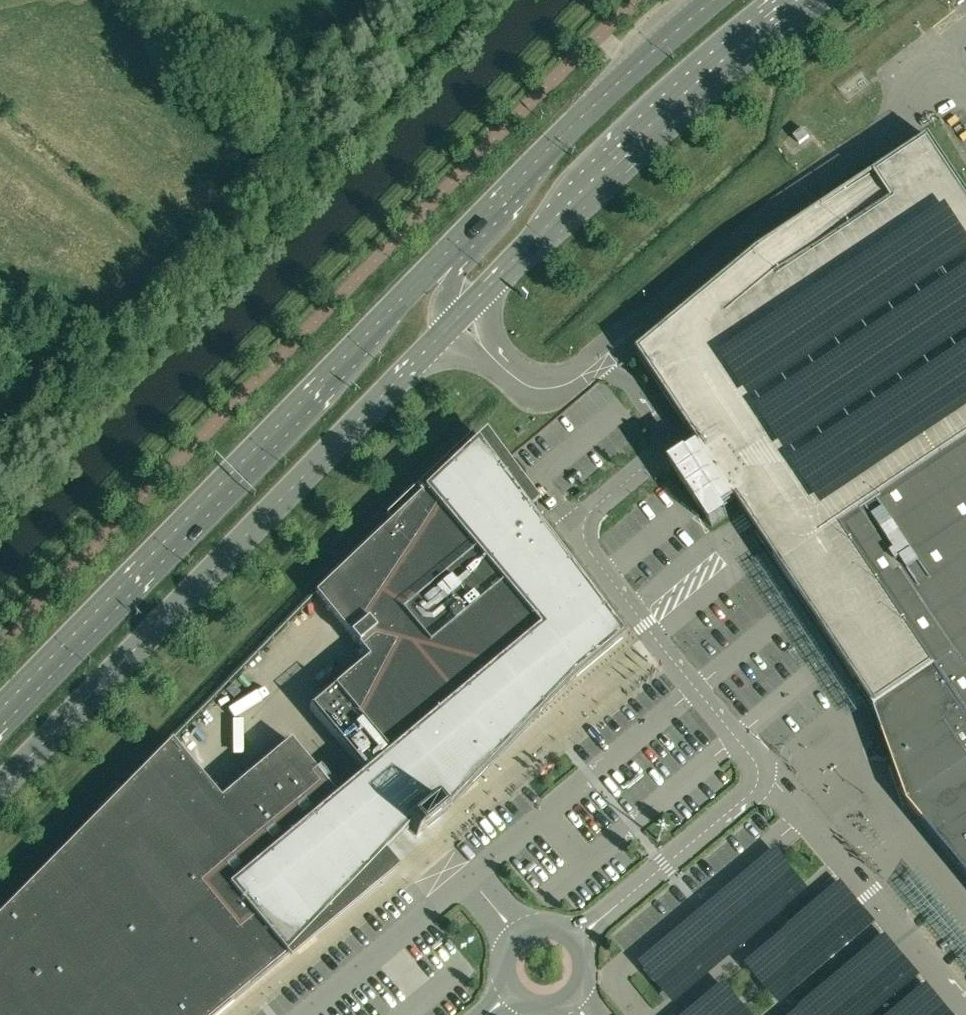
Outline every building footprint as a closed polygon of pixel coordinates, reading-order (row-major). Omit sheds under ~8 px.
[(930,138),(759,252),(638,354),(690,432),(700,448),(688,456),(687,455),(671,466),(712,528),(728,517),(724,510),(728,507),(736,501),(747,518),(755,530),(965,389),(965,192),(930,138)] [(904,791),(901,794),(909,803),(909,804),(965,873),(965,389),(755,530),(858,684),(875,709),(885,736),(883,737),(882,738),(881,739),(880,741),(879,742),(879,744),(879,746),(880,747),(880,749),(881,750),(883,752),(884,752),(886,753),(887,753),(889,753),(891,753),(904,791)] [(286,955),(290,961),(399,870),(385,853),(397,841),(410,828),(417,836),(445,813),(576,675),(622,636),(529,512),(539,503),(506,459),(486,433),(476,442),(471,435),(386,516),(391,522),(316,594),(369,658),(309,708),(365,775),(351,786),(338,798),(290,741),(221,800),(172,741),(0,916),(0,1014),(215,1014),(286,955)] [(633,963),(669,1005),(807,890),(772,848),(633,963)] [(740,964),(775,1006),(874,923),(839,881),(740,964)] [(920,977),(885,935),(788,1014),(874,1014),(920,977)] [(719,981),(678,1014),(747,1014),(719,981)] [(926,984),(889,1014),(952,1014),(926,984)]
